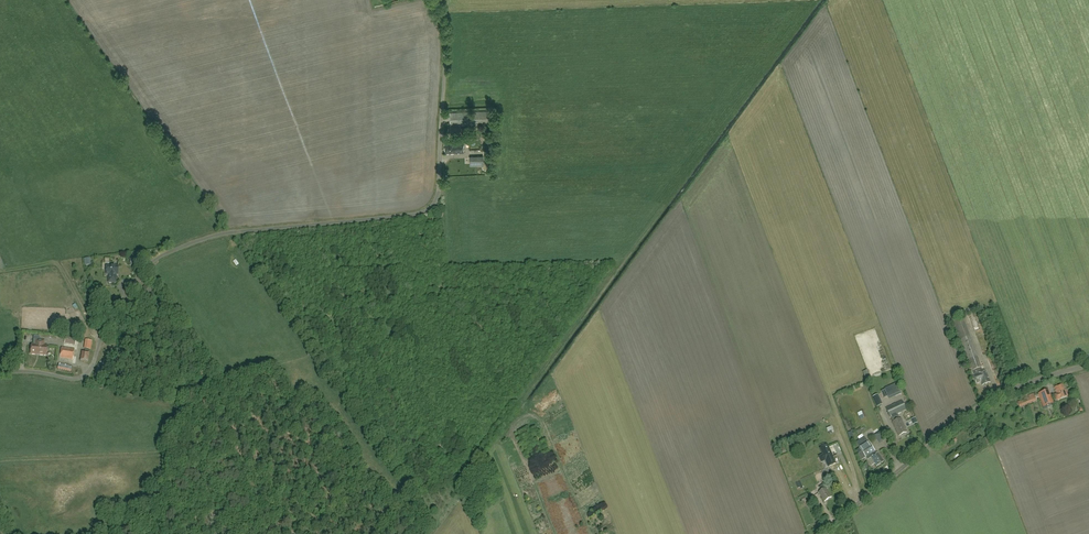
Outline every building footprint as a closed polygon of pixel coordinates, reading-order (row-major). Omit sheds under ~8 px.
[(491,111),(450,113),(451,134),(462,134),(461,126),(491,125),(491,111)] [(487,140),(491,134),(486,130),(482,136),(487,140)] [(463,141),(445,142),(446,153),(464,152),(463,141)] [(472,166),(485,165),(485,157),(471,157),(472,166)] [(119,266),(107,266),(107,274),(109,274),(108,282),(116,283),(116,276),(116,274),(118,275),(119,266)] [(138,295),(145,300),(153,289),(146,284),(138,295)] [(954,323),(967,358),(970,366),(965,368),(967,373),(972,371),(976,383),(981,382),(982,385),(990,382),(986,371),(981,373),(980,371),(982,370),(981,367),(964,319),(957,322),(956,318),(952,319),(953,323),(954,323)] [(65,343),(75,345),(77,338),(66,336),(65,343)] [(92,350),(94,341),(87,339),(85,349),(92,350)] [(31,353),(47,355),(48,346),(44,345),(44,341),(36,340),(35,344),(32,344),(31,353)] [(60,357),(73,359),(75,349),(62,347),(60,357)] [(82,351),(81,360),(88,361),(89,352),(82,351)] [(99,363),(94,375),(102,378),(106,366),(107,363),(100,361),(99,363)] [(58,369),(71,371),(72,366),(59,363),(58,369)] [(1062,384),(1055,387),(1057,394),(1055,395),(1057,400),(1068,396),(1066,390),(1064,390),(1062,384)] [(895,396),(901,393),(899,387),(887,393),(889,397),(895,395),(895,396)] [(1048,390),(1039,393),(1044,409),(1053,406),(1048,390)] [(875,396),(878,406),(883,405),(880,395),(875,396)] [(1034,395),(1018,402),(1020,407),(1036,400),(1034,395)] [(902,401),(887,408),(891,417),(891,416),(893,421),(892,422),(899,435),(907,432),(901,418),(898,419),(896,414),(906,409),(902,401)] [(883,422),(872,428),(881,444),(889,440),(883,430),(886,428),(883,422)] [(866,457),(868,459),(871,457),(877,466),(884,462),(878,453),(876,454),(874,451),(868,442),(860,447),(862,452),(859,454),(862,459),(866,457)] [(822,462),(826,460),(829,467),(836,463),(827,445),(820,449),(823,455),(819,457),(822,462)] [(832,448),(834,457),(842,454),(840,446),(832,448)] [(832,496),(826,487),(823,484),(819,487),(821,490),(819,492),(824,501),(832,496)]
